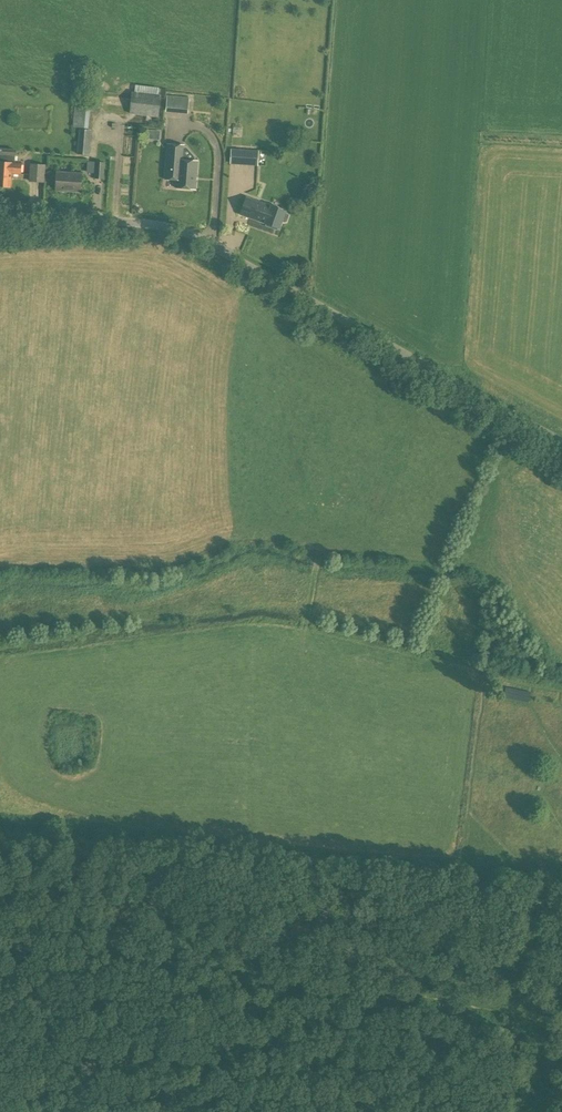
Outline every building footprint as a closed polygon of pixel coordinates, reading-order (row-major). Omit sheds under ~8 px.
[(158,117),(161,95),(132,91),(129,114),(158,117)] [(173,112),(174,97),(167,96),(166,111),(173,112)] [(90,127),(91,98),(75,98),(75,127),(90,127)] [(89,155),(91,130),(79,129),(77,154),(89,155)] [(160,139),(160,130),(148,129),(148,139),(160,139)] [(195,190),(198,161),(183,160),(184,145),(168,144),(165,180),(177,181),(176,188),(195,190)] [(22,164),(14,163),(15,151),(0,149),(0,186),(10,187),(11,174),(21,174),(22,164)] [(231,149),(231,164),(258,165),(259,149),(231,149)] [(103,179),(104,162),(87,161),(87,173),(95,173),(95,179),(103,179)] [(44,183),(46,165),(30,164),(29,182),(44,183)] [(80,192),(82,174),(57,172),(56,190),(80,192)] [(271,206),(246,198),(241,214),(264,222),(264,223),(266,223),(266,225),(270,227),(272,226),(279,229),(282,221),(284,222),(286,222),(289,215),(287,213),(285,213),(286,212),(271,206)]
